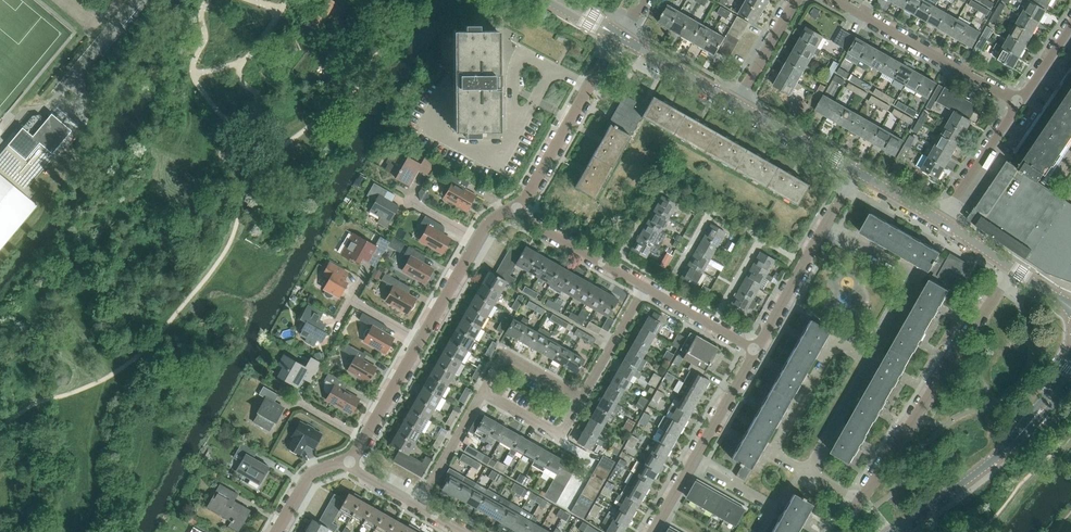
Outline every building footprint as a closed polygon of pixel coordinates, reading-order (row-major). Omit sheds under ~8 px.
[(320,28),(334,2),(332,0),(316,0),(305,20),(320,28)] [(767,0),(747,0),(746,3),(763,12),(769,1),(767,0)] [(904,8),(909,0),(894,0),(892,2),(904,8)] [(915,15),(923,0),(909,0),(904,8),(915,15)] [(923,0),(915,15),(927,21),(935,7),(923,0)] [(981,5),(971,0),(969,5),(978,10),(981,5)] [(988,0),(984,0),(982,3),(991,8),(994,3),(988,0)] [(1017,10),(1023,13),(1040,22),(1047,10),(1046,10),(1030,1),(1029,1),(1028,0),(1023,0),(1021,3),(1017,10)] [(1029,1),(1030,1),(1046,10),(1052,0),(1028,0),(1029,1)] [(763,12),(746,3),(739,14),(756,24),(763,12)] [(1001,3),(995,12),(1000,15),(1005,6),(1001,3)] [(659,22),(670,29),(680,12),(668,5),(659,22)] [(990,11),(981,5),(978,10),(987,16),(990,11)] [(717,14),(722,16),(726,10),(721,7),(717,14)] [(927,21),(938,28),(946,13),(935,7),(927,21)] [(726,10),(722,16),(727,19),(731,13),(726,10)] [(691,18),(680,12),(670,29),(682,35),(691,18)] [(1000,15),(995,12),(990,22),(995,24),(1000,15)] [(938,28),(949,34),(958,20),(946,13),(938,28)] [(1023,13),(1017,24),(1034,33),(1040,22),(1023,13)] [(734,22),(746,29),(749,23),(738,16),(734,22)] [(682,35),(693,42),(703,25),(691,18),(682,35)] [(949,34),(961,41),(969,26),(958,20),(949,34)] [(734,22),(731,28),(742,35),(746,29),(734,22)] [(1017,24),(1010,36),(1027,45),(1034,33),(1017,24)] [(465,131),(465,137),(480,137),(480,131),(498,131),(497,31),(479,31),(479,25),(464,25),(465,31),(455,31),(455,131),(465,131)] [(693,42),(704,48),(714,31),(703,25),(693,42)] [(969,26),(961,41),(972,47),(981,33),(969,26)] [(987,26),(983,34),(988,37),(992,29),(987,26)] [(824,37),(807,27),(800,39),(817,48),(824,37)] [(742,35),(731,28),(728,34),(739,40),(742,35)] [(834,43),(841,47),(849,34),(841,29),(834,43)] [(726,38),(714,31),(704,48),(716,55),(717,52),(722,45),(725,39),(726,38)] [(728,34),(726,38),(725,39),(736,46),(739,40),(728,34)] [(855,37),(849,34),(841,47),(847,50),(855,37)] [(983,34),(975,47),(982,51),(989,37),(988,37),(983,34)] [(1027,45),(1010,36),(1003,47),(1020,57),(1027,45)] [(857,65),(860,59),(868,45),(857,38),(845,58),(857,65)] [(722,45),(733,52),(736,46),(725,39),(722,45)] [(800,39),(794,50),(811,60),(817,49),(817,48),(800,39)] [(722,45),(717,52),(729,59),(733,52),(722,45)] [(866,63),(863,68),(868,71),(871,66),(880,51),(868,45),(860,59),(866,63)] [(1020,57),(1003,47),(997,59),(1014,68),(1020,57)] [(811,60),(794,50),(787,62),(804,71),(811,60)] [(871,66),(883,72),(891,58),(880,51),(871,66)] [(883,72),(894,79),(902,64),(891,58),(883,72)] [(829,70),(834,73),(839,64),(834,61),(829,70)] [(804,71),(787,62),(780,74),(798,83),(804,71)] [(894,79),(905,85),(914,70),(902,64),(894,79)] [(837,73),(846,78),(849,73),(840,68),(837,73)] [(834,73),(829,70),(823,80),(828,83),(834,73)] [(905,85),(917,91),(925,77),(914,70),(905,85)] [(1070,139),(1070,72),(1010,163),(1021,170),(1020,171),(1024,174),(1025,173),(1038,182),(1039,182),(1044,173),(1046,174),(1046,175),(1047,175),(1057,160),(1070,139)] [(798,83),(780,74),(774,85),(791,95),(798,83)] [(833,80),(842,86),(845,81),(836,75),(833,80)] [(850,81),(860,86),(862,81),(853,76),(850,81)] [(925,77),(917,91),(928,98),(937,83),(925,77)] [(862,81),(860,86),(869,91),(872,86),(862,81)] [(846,88),(856,93),(858,88),(849,83),(846,88)] [(816,93),(821,96),(826,87),(821,84),(816,93)] [(944,88),(939,85),(931,98),(937,101),(944,88)] [(858,88),(856,93),(865,98),(868,93),(858,88)] [(969,119),(977,106),(944,88),(937,101),(955,111),(969,119)] [(873,94),(882,99),(885,94),(876,89),(873,94)] [(808,105),(814,108),(821,96),(816,93),(814,93),(808,105)] [(885,94),(882,99),(892,104),(895,99),(885,94)] [(631,136),(641,117),(647,108),(624,95),(608,123),(610,124),(613,126),(614,125),(617,126),(616,128),(631,136)] [(836,102),(824,95),(816,110),(827,117),(836,102)] [(869,101),(878,106),(881,101),(872,96),(869,101)] [(672,135),(684,114),(653,97),(647,108),(641,117),(672,135)] [(926,107),(931,110),(936,101),(931,98),(926,107)] [(881,101),(878,106),(888,111),(891,106),(881,101)] [(896,106),(905,112),(908,107),(899,101),(896,106)] [(827,117),(839,123),(847,108),(836,102),(827,117)] [(908,107),(905,112),(915,117),(917,112),(908,107)] [(839,123),(850,130),(858,115),(847,108),(839,123)] [(892,114),(901,119),(904,114),(895,109),(892,114)] [(955,111),(948,123),(965,133),(972,121),(969,119),(955,111)] [(918,121),(923,124),(929,115),(924,112),(918,121)] [(30,198),(36,192),(29,186),(55,154),(53,152),(58,146),(71,131),(71,130),(61,122),(62,120),(58,116),(56,118),(52,114),(47,120),(33,137),(23,128),(17,135),(14,138),(8,145),(7,146),(0,154),(0,173),(30,198)] [(703,152),(715,132),(684,114),(672,135),(703,152)] [(904,114),(901,119),(910,124),(913,119),(904,114)] [(858,134),(861,136),(870,121),(858,115),(850,130),(849,132),(856,136),(856,137),(858,134)] [(861,136),(873,142),(881,128),(870,121),(861,136)] [(923,124),(918,121),(913,130),(918,133),(923,124)] [(942,135),(959,144),(965,133),(948,123),(942,135)] [(613,168),(631,136),(616,128),(613,126),(610,124),(592,156),(613,168)] [(892,134),(881,128),(873,142),(884,149),(892,134)] [(734,170),(746,149),(715,132),(703,152),(734,170)] [(904,141),(892,134),(884,149),(896,155),(904,141)] [(910,135),(905,144),(910,147),(915,138),(910,135)] [(959,144),(942,135),(935,146),(952,156),(959,144)] [(898,156),(905,160),(911,148),(910,147),(905,144),(898,156)] [(952,156),(935,146),(929,157),(945,167),(952,156)] [(765,187),(777,167),(746,149),(734,170),(765,187)] [(411,159),(407,157),(396,150),(385,169),(397,176),(395,178),(410,186),(410,185),(419,168),(428,173),(435,161),(420,152),(411,159)] [(595,198),(613,168),(592,156),(574,187),(595,198)] [(945,167),(928,157),(922,169),(939,179),(945,167)] [(1039,182),(1038,182),(1025,173),(1024,174),(1020,171),(1021,170),(1010,163),(1007,161),(972,213),(967,219),(1046,272),(1050,274),(1053,275),(1062,278),(1064,279),(1070,282),(1070,204),(1065,200),(1057,195),(1046,187),(1045,186),(1039,182)] [(797,205),(808,185),(777,167),(765,187),(797,205)] [(448,181),(452,183),(444,198),(466,210),(475,195),(465,190),(470,182),(453,172),(448,181)] [(31,213),(38,205),(30,198),(0,173),(0,249),(31,213)] [(398,207),(383,198),(387,191),(374,183),(367,196),(376,201),(370,211),(381,217),(378,222),(381,224),(386,227),(398,207)] [(662,196),(654,210),(669,218),(676,205),(662,196)] [(654,210),(647,223),(661,231),(669,218),(654,210)] [(895,252),(905,232),(871,213),(860,232),(895,252)] [(420,240),(442,252),(450,238),(440,233),(444,226),(425,216),(421,224),(422,230),(425,231),(420,240)] [(647,223),(639,236),(654,244),(661,231),(647,223)] [(711,224),(703,238),(718,246),(726,233),(711,224)] [(941,253),(905,232),(895,252),(930,272),(931,270),(934,264),(936,265),(938,261),(936,260),(939,255),(941,253)] [(359,262),(362,257),(367,260),(369,258),(378,263),(390,242),(380,237),(375,246),(353,234),(341,254),(354,261),(355,259),(359,262)] [(654,244),(639,236),(632,249),(646,258),(654,244)] [(703,238),(696,251),(711,259),(718,246),(703,238)] [(428,281),(433,273),(431,272),(433,269),(421,262),(425,256),(409,246),(402,258),(408,261),(403,271),(425,283),(426,280),(428,281)] [(522,253),(511,246),(507,252),(519,259),(522,253)] [(515,264),(527,271),(537,253),(525,247),(522,253),(519,259),(515,264)] [(696,251),(689,264),(703,272),(711,259),(696,251)] [(515,264),(519,259),(507,252),(504,258),(515,264)] [(667,252),(659,265),(665,268),(672,256),(672,255),(667,252)] [(752,265),(767,274),(775,260),(760,252),(752,265)] [(527,271),(539,278),(549,260),(537,253),(527,271)] [(939,275),(936,282),(949,290),(953,283),(958,286),(969,266),(951,255),(948,260),(939,255),(936,260),(938,261),(936,265),(934,264),(931,270),(939,275)] [(515,264),(504,258),(501,263),(512,270),(515,264)] [(539,278),(550,284),(560,266),(549,260),(539,278)] [(326,290),(325,292),(325,294),(326,296),(328,297),(330,297),(332,296),(333,294),(339,297),(347,283),(343,281),(348,273),(329,263),(323,274),(330,278),(324,289),(326,290)] [(512,270),(501,263),(498,269),(509,276),(512,270)] [(703,272),(689,264),(681,277),(696,286),(703,272)] [(745,279),(760,287),(765,278),(771,281),(773,277),(767,274),(752,265),(745,279)] [(550,284),(562,291),(572,273),(560,266),(550,284)] [(509,276),(498,269),(494,275),(506,281),(509,276)] [(489,272),(482,283),(500,293),(507,282),(506,281),(494,275),(489,272)] [(390,294),(386,301),(408,313),(409,309),(411,309),(414,307),(415,304),(414,302),(416,299),(406,293),(410,287),(385,273),(381,280),(387,283),(386,286),(387,292),(390,294)] [(562,291),(573,297),(583,279),(572,273),(562,291)] [(573,297),(585,304),(595,286),(583,279),(573,297)] [(745,279),(738,292),(752,300),(760,287),(745,279)] [(936,282),(930,279),(911,314),(930,325),(949,290),(936,282)] [(482,283),(476,295),(493,305),(500,293),(482,283)] [(522,291),(529,295),(531,290),(525,286),(522,291)] [(585,304),(596,310),(606,293),(595,286),(585,304)] [(531,290),(529,295),(535,299),(538,294),(531,290)] [(738,292),(730,305),(745,313),(749,307),(753,309),(757,302),(738,292)] [(606,293),(596,310),(608,317),(618,299),(606,293)] [(469,306),(487,316),(493,305),(476,295),(469,306)] [(516,302),(520,305),(524,298),(519,295),(516,302)] [(545,304),(552,308),(554,303),(548,300),(545,304)] [(527,306),(535,310),(537,306),(529,301),(527,306)] [(512,309),(515,310),(517,311),(520,305),(516,302),(512,309)] [(554,303),(552,308),(558,312),(561,307),(554,303)] [(325,325),(318,321),(322,314),(308,306),(300,319),(306,322),(300,334),(307,338),(305,341),(313,346),(317,339),(321,342),(326,333),(322,330),(325,325)] [(461,320),(479,330),(487,316),(469,306),(461,320)] [(537,306),(535,310),(543,315),(545,310),(537,306)] [(642,328),(655,335),(661,324),(664,318),(654,312),(651,318),(648,316),(642,328)] [(369,329),(367,330),(364,334),(365,337),(366,337),(364,341),(385,353),(393,338),(384,332),(387,327),(363,313),(359,319),(372,327),(370,330),(369,329)] [(568,317),(575,321),(577,316),(571,313),(568,317)] [(550,319),(558,324),(561,319),(553,314),(550,319)] [(891,348),(910,359),(930,325),(911,314),(891,348)] [(577,316),(575,321),(581,325),(584,320),(577,316)] [(501,324),(505,327),(509,320),(504,317),(501,324)] [(506,333),(518,340),(526,326),(514,319),(506,333)] [(561,319),(558,324),(566,328),(569,324),(561,319)] [(829,330),(810,319),(791,354),(810,365),(829,330)] [(455,331),(473,341),(479,330),(461,320),(455,331)] [(586,328),(598,334),(601,328),(589,321),(586,328)] [(505,327),(501,324),(497,331),(502,333),(505,327)] [(518,340),(530,346),(537,333),(526,326),(518,340)] [(635,339),(648,347),(655,335),(642,328),(635,339)] [(574,335),(581,338),(584,332),(578,329),(574,335)] [(449,341),(467,351),(473,341),(455,331),(449,341)] [(584,332),(581,338),(593,345),(596,339),(584,332)] [(718,349),(695,336),(690,332),(687,337),(680,350),(685,353),(682,358),(691,363),(705,371),(718,349)] [(530,346),(541,353),(549,339),(537,333),(530,346)] [(672,343),(678,347),(684,337),(678,333),(672,343)] [(541,353),(553,360),(561,346),(549,339),(541,353)] [(642,358),(648,347),(635,339),(629,351),(642,358)] [(443,352),(461,363),(467,351),(449,341),(443,352)] [(489,348),(494,351),(498,344),(493,341),(489,348)] [(348,369),(358,375),(357,377),(363,380),(364,378),(369,381),(370,378),(371,379),(372,377),(371,376),(376,368),(363,361),(366,355),(347,344),(343,351),(355,358),(348,369)] [(553,360),(565,366),(573,353),(561,346),(553,360)] [(494,351),(489,348),(485,355),(490,357),(494,351)] [(910,359),(891,348),(871,383),(890,394),(910,359)] [(677,356),(682,359),(682,358),(685,353),(680,350),(677,356)] [(640,372),(646,361),(642,358),(629,351),(622,362),(635,369),(640,372)] [(667,351),(665,356),(671,360),(674,355),(667,351)] [(436,364),(454,374),(461,363),(443,352),(436,364)] [(573,353),(565,366),(577,373),(584,359),(573,353)] [(810,365),(791,354),(771,389),(790,399),(810,365)] [(277,379),(275,378),(274,379),(285,385),(287,381),(296,386),(302,377),(310,382),(320,364),(311,359),(306,368),(284,356),(279,364),(284,367),(277,379)] [(665,356),(662,361),(668,365),(671,360),(665,356)] [(638,379),(641,373),(640,372),(635,369),(622,362),(616,373),(629,381),(632,375),(638,379)] [(690,370),(684,382),(689,385),(702,393),(709,381),(702,377),(705,371),(691,363),(688,369),(690,370)] [(436,364),(430,375),(448,385),(454,374),(436,364)] [(476,371),(481,374),(485,367),(480,365),(476,371)] [(481,374),(476,371),(472,378),(477,380),(481,374)] [(667,372),(664,377),(671,381),(674,376),(667,372)] [(347,385),(348,384),(328,373),(324,380),(325,381),(324,383),(323,385),(323,388),(324,391),(325,393),(327,394),(329,395),(327,400),(350,413),(359,399),(344,391),(347,385)] [(616,373),(609,385),(622,392),(629,381),(616,373)] [(430,375),(427,374),(423,381),(426,382),(423,387),(441,397),(448,385),(430,375)] [(655,374),(652,379),(658,382),(661,377),(655,374)] [(652,379),(649,384),(655,387),(658,382),(652,379)] [(684,382),(677,393),(683,397),(696,404),(702,393),(689,385),(684,382)] [(890,394),(871,383),(851,418),(870,429),(890,394)] [(609,385),(603,396),(616,403),(622,392),(609,385)] [(254,422),(269,431),(274,421),(275,422),(284,408),(274,402),(278,395),(263,386),(259,395),(265,398),(257,412),(259,413),(254,422)] [(423,387),(417,398),(434,408),(441,397),(423,387)] [(463,394),(468,397),(472,390),(467,388),(463,394)] [(790,399),(771,389),(751,424),(770,434),(790,399)] [(661,399),(664,394),(657,390),(654,395),(661,399)] [(468,397),(463,394),(459,401),(464,403),(468,397)] [(651,400),(658,404),(661,399),(654,395),(651,400)] [(603,396),(596,407),(609,415),(615,418),(622,407),(616,403),(603,396)] [(642,396),(639,401),(645,405),(648,400),(642,396)] [(680,402),(674,399),(671,405),(689,415),(696,404),(683,397),(680,402)] [(417,398),(410,410),(428,420),(434,408),(417,398)] [(639,401),(636,406),(642,410),(645,405),(639,401)] [(671,405),(668,410),(673,413),(670,419),(683,427),(689,415),(671,405)] [(596,407),(590,419),(603,426),(609,415),(596,407)] [(410,410),(403,421),(421,431),(428,420),(410,410)] [(450,417),(455,420),(458,413),(454,411),(450,417)] [(648,422),(651,416),(644,412),(641,418),(648,422)] [(485,441),(488,435),(496,422),(484,415),(483,417),(478,414),(469,429),(481,436),(480,439),(484,442),(485,441)] [(677,438),(683,427),(670,419),(665,416),(664,416),(658,427),(659,428),(664,431),(677,438)] [(455,420),(450,417),(446,424),(451,426),(455,420)] [(638,422),(645,427),(648,422),(641,418),(638,422)] [(870,429),(851,418),(832,452),(851,463),(870,429)] [(590,419),(586,425),(584,430),(597,437),(603,426),(590,419)] [(629,419),(626,424),(632,427),(635,422),(629,419)] [(397,433),(415,443),(421,431),(403,421),(397,433)] [(287,447),(300,454),(306,444),(313,448),(321,434),(313,429),(314,428),(307,425),(307,426),(300,422),(292,436),(293,437),(287,447)] [(494,438),(500,441),(507,428),(508,427),(508,425),(503,423),(502,423),(501,425),(496,422),(488,435),(485,441),(487,442),(491,444),(494,438)] [(626,424),(623,429),(629,433),(632,427),(626,424)] [(770,434),(751,424),(731,458),(739,463),(738,464),(741,466),(742,465),(750,469),(770,434)] [(500,441),(511,448),(519,435),(507,428),(500,441)] [(670,449),(677,438),(664,431),(659,428),(652,439),(657,442),(670,449)] [(594,451),(598,444),(594,441),(597,437),(584,430),(577,442),(590,449),(594,451)] [(415,443),(397,433),(390,445),(399,450),(405,453),(408,455),(415,443)] [(441,434),(437,440),(442,443),(445,436),(441,434)] [(522,454),(530,441),(519,435),(511,448),(508,453),(513,456),(516,451),(522,454)] [(628,440),(635,444),(638,439),(631,435),(628,440)] [(433,447),(438,449),(442,443),(437,440),(433,447)] [(628,440),(625,445),(632,449),(635,444),(628,440)] [(541,448),(530,441),(522,454),(534,461),(541,448)] [(622,445),(616,441),(613,447),(619,450),(622,445)] [(664,461),(670,449),(657,442),(654,448),(648,444),(645,450),(651,453),(664,461)] [(257,489),(269,467),(251,457),(255,451),(257,452),(241,443),(236,452),(244,456),(240,462),(236,471),(244,475),(245,473),(251,477),(247,484),(257,489)] [(473,456),(475,458),(479,452),(476,450),(467,445),(464,451),(473,456)] [(613,447),(610,452),(616,455),(619,450),(613,447)] [(543,471),(545,467),(553,454),(541,448),(534,461),(532,465),(543,471)] [(405,453),(399,450),(393,461),(399,464),(405,453)] [(475,458),(482,461),(487,464),(490,458),(485,455),(479,452),(475,458)] [(408,455),(405,453),(399,464),(404,468),(411,456),(408,455)] [(651,453),(644,465),(657,472),(664,461),(651,453)] [(459,460),(468,465),(472,459),(463,454),(459,460)] [(557,474),(560,468),(564,461),(553,454),(545,467),(543,471),(542,472),(554,479),(557,474)] [(603,455),(600,461),(612,468),(615,462),(603,455)] [(417,459),(411,456),(404,468),(410,471),(417,459)] [(427,457),(423,463),(428,466),(432,459),(427,457)] [(487,464),(493,468),(498,471),(502,465),(497,462),(490,458),(487,464)] [(422,463),(417,459),(410,471),(416,474),(422,463)] [(472,459),(468,465),(477,470),(480,464),(472,459)] [(627,463),(620,459),(617,464),(624,468),(627,463)] [(608,474),(612,468),(600,461),(596,467),(608,474)] [(633,473),(638,476),(651,483),(657,472),(644,465),(639,462),(633,473)] [(428,466),(423,463),(422,463),(416,474),(422,477),(428,466)] [(620,472),(621,473),(624,468),(617,464),(614,469),(620,472)] [(502,465),(498,471),(503,474),(507,467),(502,465)] [(742,465),(741,466),(736,476),(744,480),(750,469),(742,465)] [(605,479),(608,474),(596,467),(593,472),(605,479)] [(462,482),(465,477),(449,468),(446,474),(450,476),(442,489),(441,492),(448,496),(449,493),(454,496),(462,482)] [(572,475),(560,468),(557,474),(569,480),(572,475)] [(617,478),(620,472),(614,469),(610,475),(617,478)] [(488,476),(494,479),(497,473),(492,470),(488,476)] [(602,485),(605,479),(593,472),(590,478),(602,485)] [(497,473),(494,479),(499,482),(502,476),(497,473)] [(638,476),(633,473),(627,484),(644,495),(651,483),(638,476)] [(557,474),(554,479),(553,479),(565,486),(569,480),(557,474)] [(516,481),(521,484),(524,477),(519,475),(516,481)] [(476,484),(465,477),(462,482),(454,496),(465,502),(476,484)] [(524,477),(521,484),(526,486),(529,480),(524,477)] [(599,491),(602,485),(590,478),(587,484),(599,491)] [(562,492),(565,486),(553,479),(550,485),(562,492)] [(604,486),(611,490),(614,485),(607,481),(604,486)] [(701,507),(735,526),(745,509),(695,481),(686,496),(691,499),(690,501),(701,507)] [(511,489),(516,492),(520,486),(515,483),(511,489)] [(231,521),(229,526),(238,531),(247,516),(231,507),(238,494),(220,484),(207,507),(231,521)] [(477,509),(487,490),(476,484),(465,502),(477,509)] [(595,496),(599,491),(587,484),(584,489),(595,496)] [(644,495),(627,484),(620,496),(638,506),(644,495)] [(562,492),(550,485),(547,491),(559,497),(562,492)] [(531,492),(525,489),(520,486),(516,492),(521,495),(528,498),(530,494),(531,492)] [(601,491),(608,495),(611,490),(604,486),(601,491)] [(592,502),(595,496),(584,489),(580,495),(592,502)] [(488,515),(496,502),(499,496),(492,493),(487,490),(477,509),(488,515)] [(556,503),(559,497),(547,491),(544,496),(556,503)] [(339,511),(351,517),(361,500),(349,493),(345,500),(341,506),(339,510),(339,511)] [(341,506),(345,500),(334,494),(331,500),(341,506)] [(793,494),(773,529),(779,531),(797,531),(812,504),(805,500),(805,499),(802,497),(801,498),(793,494)] [(592,502),(580,495),(577,501),(589,507),(592,502)] [(620,496),(618,495),(615,500),(622,504),(618,510),(631,517),(638,506),(620,496)] [(499,522),(507,508),(510,503),(499,496),(496,502),(488,515),(499,522)] [(534,502),(539,505),(542,499),(537,496),(534,502)] [(542,499),(539,505),(544,508),(547,502),(542,499)] [(339,510),(341,506),(331,500),(328,506),(339,512),(339,511),(339,510)] [(351,517),(362,524),(372,506),(361,500),(351,517)] [(589,507),(577,501),(574,506),(586,513),(589,507)] [(507,508),(499,522),(504,525),(503,527),(509,531),(510,528),(511,528),(519,514),(521,510),(510,503),(507,508)] [(601,508),(594,504),(591,509),(598,513),(601,508)] [(339,512),(328,506),(324,511),(335,517),(339,512)] [(384,513),(372,506),(362,524),(374,530),(384,513)] [(586,513),(574,506),(571,512),(583,519),(586,513)] [(557,515),(562,518),(565,512),(560,509),(557,515)] [(598,513),(591,509),(588,514),(595,518),(598,513)] [(608,511),(605,517),(612,521),(625,529),(631,517),(618,510),(615,515),(608,511)] [(335,517),(324,511),(321,517),(332,523),(335,517)] [(565,512),(562,518),(567,521),(570,515),(565,512)] [(377,531),(389,531),(396,520),(384,513),(374,530),(377,531)] [(517,531),(524,531),(530,521),(519,514),(511,528),(517,531)] [(541,527),(534,523),(537,518),(532,515),(529,521),(530,521),(524,531),(539,531),(541,527)] [(332,523),(321,517),(318,522),(329,528),(329,529),(332,523)] [(605,517),(602,522),(609,526),(606,531),(623,531),(625,529),(612,521),(605,517)] [(308,531),(326,531),(329,528),(318,522),(313,519),(306,531),(308,531)] [(407,526),(396,520),(389,531),(404,531),(407,526)] [(579,528),(584,531),(588,525),(583,522),(579,528)] [(329,529),(335,531),(338,526),(332,523),(329,529)] [(415,531),(417,528),(409,524),(407,526),(404,531),(417,531),(415,531)]
